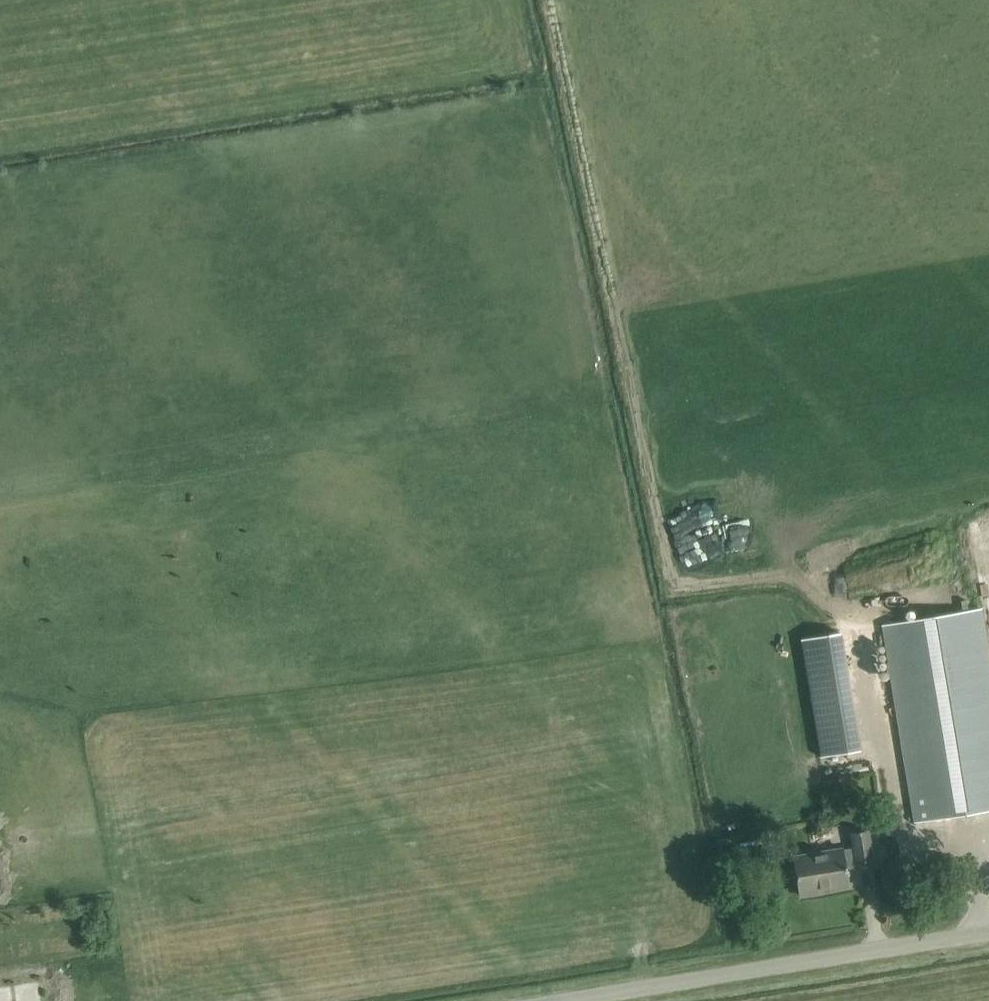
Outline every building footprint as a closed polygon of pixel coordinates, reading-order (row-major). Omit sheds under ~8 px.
[(913,802),(916,822),(988,810),(988,656),(981,607),(883,623),(913,802)] [(801,638),(821,756),(860,750),(841,632),(801,638)] [(875,865),(871,846),(869,830),(852,833),(854,847),(793,857),(799,894),(850,886),(846,866),(856,864),(857,868),(875,865)]
